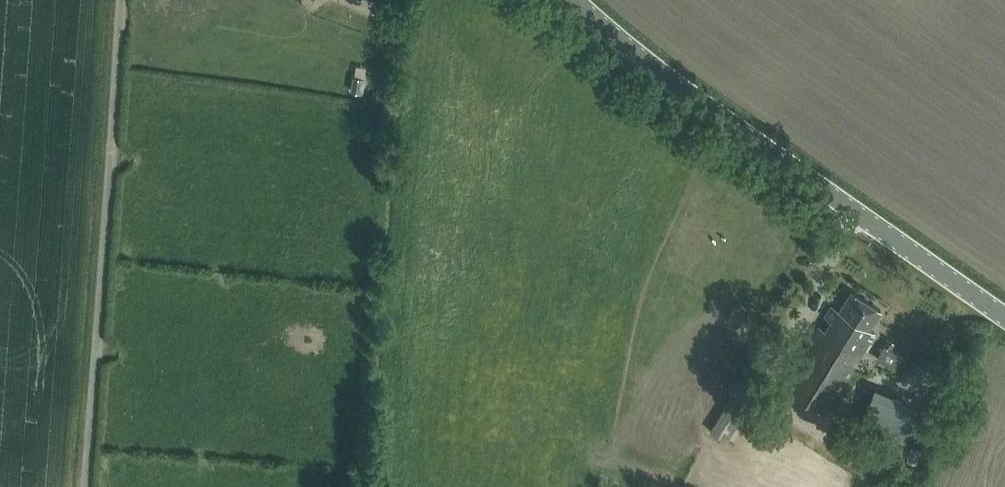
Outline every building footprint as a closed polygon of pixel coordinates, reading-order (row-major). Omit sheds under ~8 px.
[(350,60),(350,100),(369,100),(369,60),(350,60)] [(867,330),(880,310),(850,291),(838,312),(830,307),(781,386),(823,413),(872,333),(867,330)] [(890,349),(895,343),(886,338),(882,345),(890,349)] [(738,402),(718,428),(739,443),(758,417),(738,402)]
